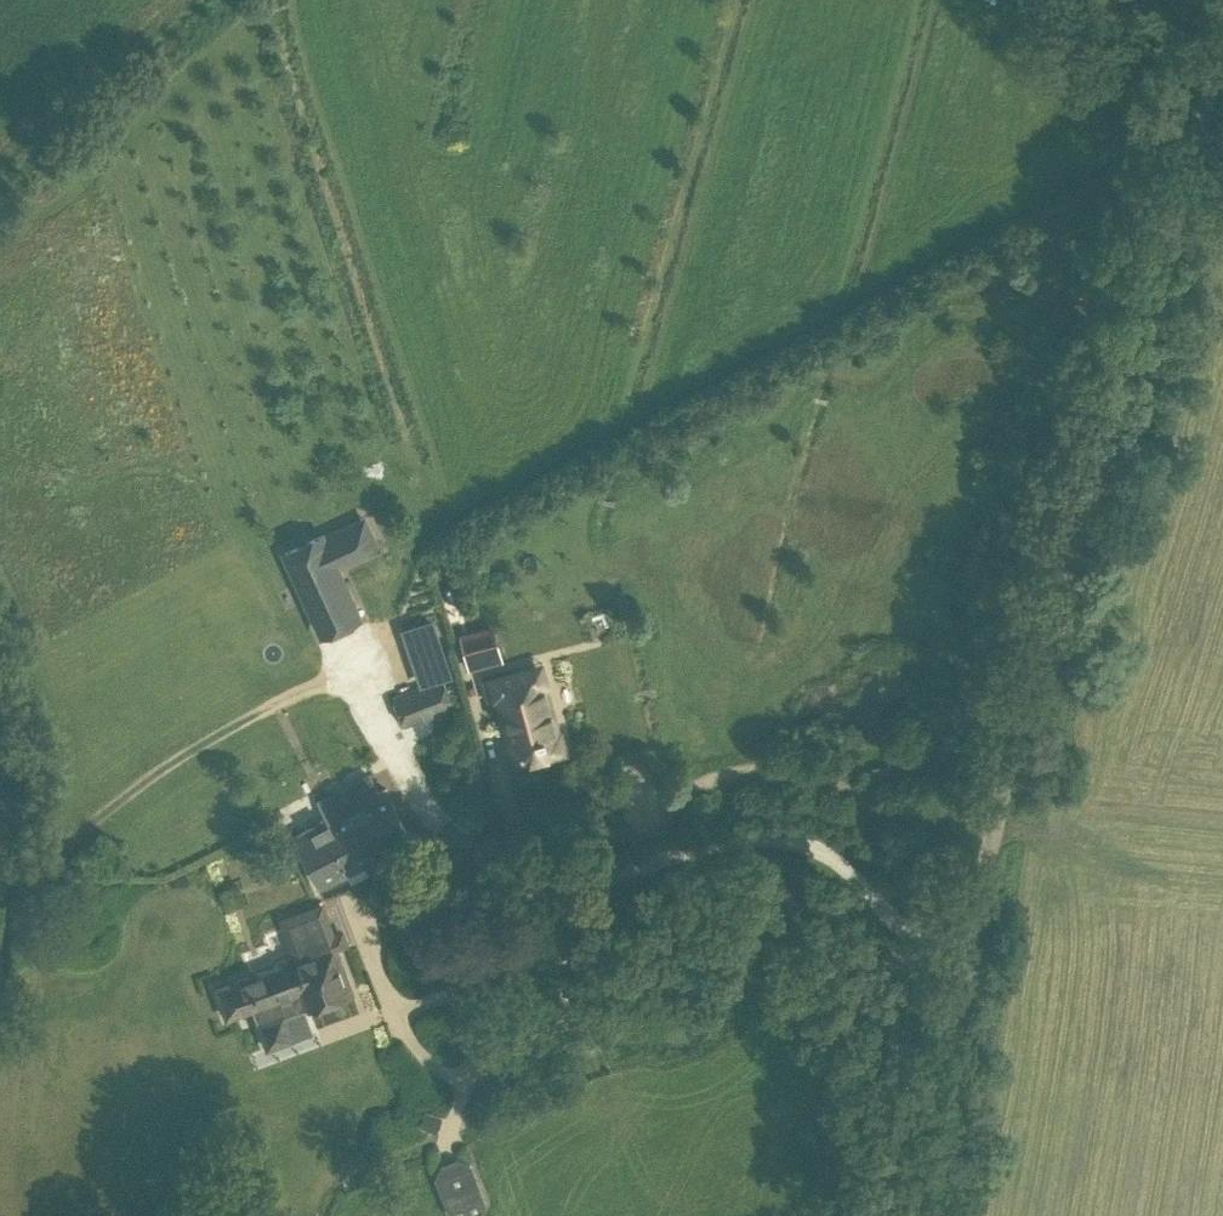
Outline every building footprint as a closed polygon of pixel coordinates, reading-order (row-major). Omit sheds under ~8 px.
[(322,531),(284,548),(322,630),(358,615),(340,571),(355,565),(343,536),(327,542),(322,531)] [(502,662),(493,628),(492,626),(468,632),(457,635),(467,671),(502,662)] [(542,657),(484,672),(511,764),(568,749),(542,657)] [(423,679),(392,693),(402,723),(452,703),(441,674),(423,681),(423,679)] [(379,785),(378,786),(324,813),(292,829),(320,885),(355,866),(397,842),(405,838),(379,785)] [(223,881),(212,885),(217,903),(229,900),(223,881)] [(290,957),(213,983),(225,1018),(238,1012),(260,1060),(265,1057),(263,1052),(286,1041),(289,1047),(294,1045),(282,1018),(311,1007),(315,1018),(347,1007),(343,996),(354,993),(323,900),(276,915),(290,957)] [(436,1176),(451,1215),(455,1215),(479,1215),(481,1215),(485,1200),(471,1165),(457,1159),(440,1166),(436,1176)]
